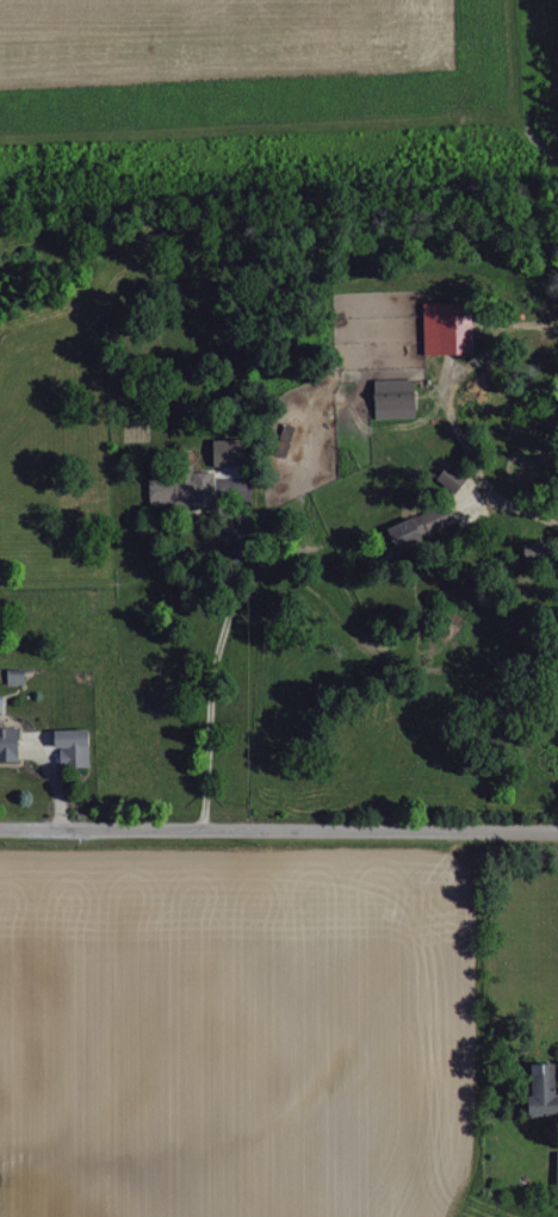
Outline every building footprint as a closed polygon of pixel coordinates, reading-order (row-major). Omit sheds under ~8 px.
[(419,355),(465,354),(465,321),(454,321),(454,303),(418,303),(419,355)] [(408,380),(368,381),(369,420),(410,418),(408,380)] [(207,441),(206,466),(230,467),(230,441),(207,441)] [(448,494),(460,480),(443,464),(430,478),(448,494)] [(144,504),(210,501),(209,473),(189,474),(189,466),(169,466),(170,480),(143,481),(144,504)] [(376,532),(387,556),(451,526),(440,502),(376,532)] [(20,686),(20,670),(4,670),(5,686),(20,686)] [(16,763),(16,728),(0,729),(0,763),(16,763)] [(45,731),(45,749),(53,748),(53,763),(63,763),(63,768),(87,768),(86,730),(45,731)] [(521,1099),(515,1099),(515,1119),(545,1118),(544,1066),(520,1067),(521,1099)]
